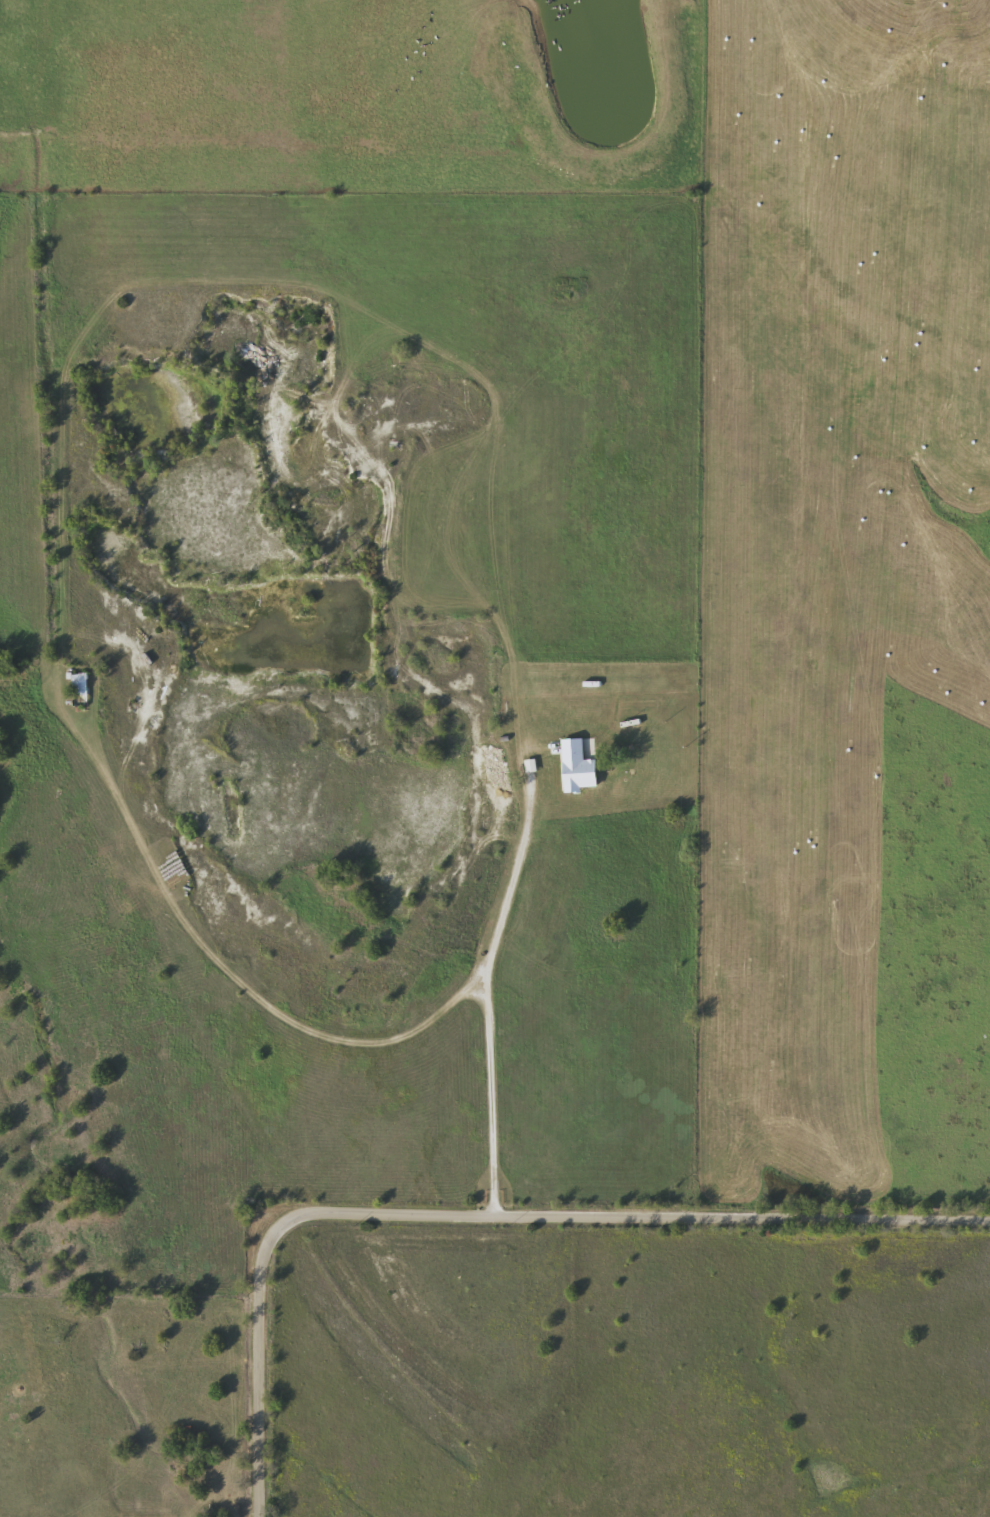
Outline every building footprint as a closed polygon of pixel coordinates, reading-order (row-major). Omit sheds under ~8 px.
[(72,672),(88,672),(88,701),(72,701),(72,672)] [(603,753),(570,753),(570,735),(603,735),(603,753)]
